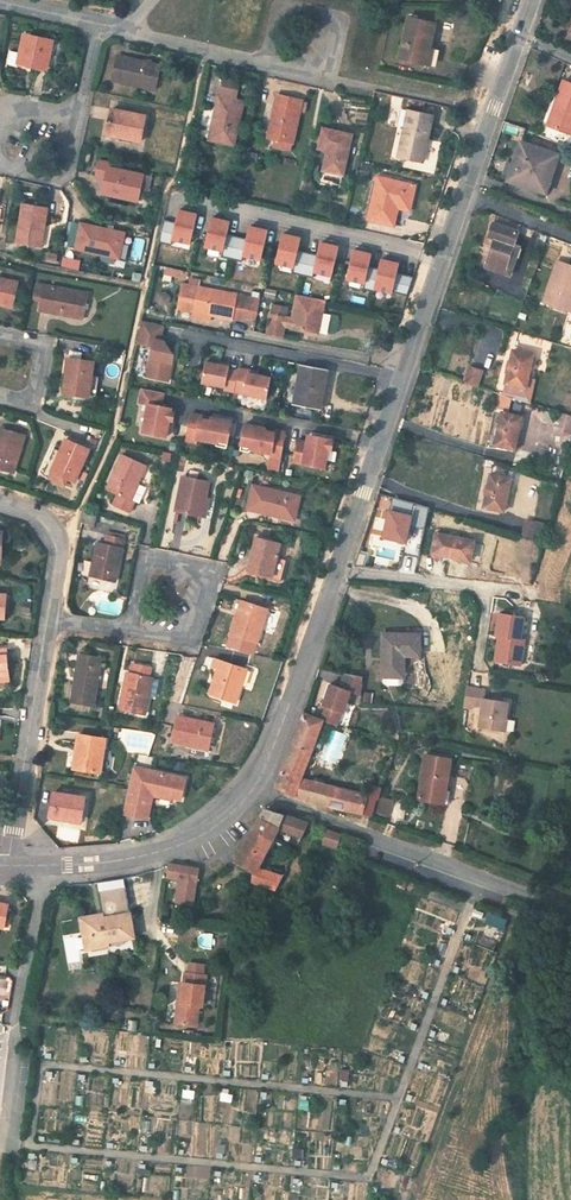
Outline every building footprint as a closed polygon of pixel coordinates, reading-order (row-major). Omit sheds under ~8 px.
[(436,24),(409,17),(400,60),(431,66),(435,50),(431,49),(436,24)] [(54,42),(25,35),(18,63),(48,70),(54,42)] [(8,63),(16,64),(17,51),(10,50),(8,63)] [(161,66),(118,56),(112,80),(155,91),(161,66)] [(224,80),(221,97),(237,100),(241,83),(224,80)] [(564,82),(549,125),(567,132),(570,123),(570,84),(564,82)] [(268,139),(276,140),(294,145),(304,101),(279,95),(268,139)] [(221,97),(219,97),(210,140),(235,146),(245,102),(237,100),(221,97)] [(406,126),(398,156),(423,162),(434,115),(403,108),(398,124),(406,126)] [(111,110),(107,131),(112,132),(111,136),(142,142),(147,117),(111,110)] [(507,123),(506,132),(518,134),(520,125),(507,123)] [(353,135),(324,128),(320,148),(328,150),(324,170),(344,175),(353,135)] [(294,145),(276,140),(275,147),(292,151),(294,145)] [(520,143),(517,151),(522,152),(514,178),(531,184),(529,189),(545,194),(558,155),(520,143)] [(522,152),(517,151),(507,181),(529,189),(531,184),(514,178),(522,152)] [(109,163),(100,161),(100,164),(97,177),(100,178),(106,179),(103,194),(109,195),(115,197),(115,194),(128,197),(128,198),(138,200),(139,198),(141,189),(144,190),(148,190),(150,179),(143,177),(144,175),(110,168),(111,163),(109,163)] [(368,220),(394,226),(399,208),(400,202),(412,204),(416,185),(378,177),(368,220)] [(400,202),(399,208),(410,210),(412,204),(400,202)] [(42,227),(46,227),(49,208),(24,204),(17,244),(39,247),(42,227)] [(191,243),(197,214),(179,210),(176,222),(164,220),(159,243),(171,245),(173,239),(191,243)] [(232,259),(240,224),(212,218),(205,246),(223,250),(221,257),(232,259)] [(81,224),(76,249),(100,254),(109,256),(120,259),(126,233),(109,230),(100,228),(81,224)] [(261,259),(268,231),(240,224),(232,259),(242,261),(243,255),(261,259)] [(495,238),(487,264),(506,269),(514,245),(518,232),(493,224),(489,236),(495,238)] [(303,275),(311,240),(282,234),(276,262),(294,266),(292,273),(303,275)] [(332,275),(338,247),(311,240),(303,275),(312,278),(314,271),(332,275)] [(506,269),(487,264),(485,268),(510,275),(520,247),(514,245),(506,269)] [(371,254),(353,250),(346,278),(364,282),(363,289),(374,292),(375,288),(381,259),(380,259),(378,268),(368,266),(371,254)] [(64,255),(61,266),(79,270),(81,260),(64,255)] [(398,263),(381,259),(375,288),(402,295),(407,275),(396,273),(398,263)] [(557,262),(543,301),(570,310),(570,266),(557,262)] [(413,277),(407,275),(402,295),(407,295),(413,277)] [(14,308),(19,282),(0,278),(0,305),(14,308)] [(42,297),(40,310),(84,319),(88,294),(38,283),(35,296),(42,297)] [(195,302),(194,311),(211,314),(232,319),(232,317),(244,320),(245,317),(249,297),(183,283),(180,299),(195,302)] [(169,305),(171,295),(161,292),(158,302),(169,305)] [(293,319),(292,327),(319,333),(319,331),(328,333),(332,315),(323,313),(326,301),(298,295),(293,319)] [(249,297),(245,317),(257,319),(261,300),(249,297)] [(211,314),(194,311),(192,317),(209,320),(211,314)] [(267,334),(283,338),(286,326),(287,318),(271,314),(267,334)] [(153,346),(151,358),(149,368),(147,377),(169,382),(172,368),(174,358),(175,355),(166,341),(162,340),(165,325),(142,321),(138,343),(153,346)] [(531,368),(533,358),(534,354),(514,349),(512,358),(510,368),(504,394),(530,402),(535,379),(528,378),(531,368)] [(94,363),(69,359),(68,368),(64,394),(89,398),(93,368),(94,363)] [(229,368),(230,367),(219,365),(206,362),(205,368),(202,383),(225,387),(224,390),(234,392),(238,372),(229,370),(229,368)] [(463,382),(479,386),(484,369),(468,364),(463,382)] [(313,368),(302,366),(302,368),(295,404),(319,409),(327,370),(313,368)] [(234,392),(267,399),(271,378),(259,376),(248,374),(249,371),(239,369),(238,372),(234,392)] [(143,433),(166,438),(170,421),(172,412),(172,409),(162,407),(164,393),(143,389),(140,403),(149,405),(143,433)] [(495,406),(496,406),(504,408),(507,397),(498,394),(495,406)] [(522,417),(502,413),(495,445),(515,450),(522,417)] [(570,444),(570,417),(556,415),(552,440),(570,444)] [(211,420),(192,417),(187,442),(197,443),(197,439),(217,443),(218,443),(218,440),(229,442),(233,421),(212,417),(211,420)] [(265,428),(246,424),(241,445),(250,447),(252,450),(271,454),(268,468),(278,470),(285,435),(267,431),(265,428)] [(0,429),(0,469),(14,474),(25,436),(0,429)] [(298,440),(293,462),(325,469),(329,450),(332,451),(334,440),(309,435),(307,442),(298,440)] [(67,440),(49,479),(65,486),(69,479),(75,482),(90,450),(67,440)] [(114,505),(131,513),(137,500),(140,500),(146,487),(139,484),(147,466),(139,462),(124,455),(108,490),(119,495),(114,505)] [(485,459),(483,467),(492,469),(494,462),(485,459)] [(511,479),(491,474),(483,508),(504,512),(511,479)] [(203,517),(206,498),(210,482),(183,477),(176,511),(203,517)] [(281,513),(297,516),(301,497),(253,486),(248,510),(280,518),(281,513)] [(98,515),(86,511),(82,523),(95,527),(98,515)] [(296,521),(297,516),(281,513),(280,518),(296,521)] [(525,522),(522,536),(530,538),(533,524),(525,522)] [(433,554),(471,562),(475,541),(437,533),(433,554)] [(107,536),(106,545),(100,544),(98,543),(91,576),(100,578),(110,580),(116,582),(125,540),(110,536),(107,536)] [(256,538),(248,570),(274,577),(279,558),(282,544),(256,538)] [(274,577),(248,570),(247,574),(276,581),(282,559),(279,558),(274,577)] [(268,610),(243,601),(238,617),(237,617),(232,634),(258,643),(268,610)] [(524,617),(498,615),(495,637),(499,638),(496,663),(523,665),(526,640),(521,640),(524,617)] [(420,634),(383,633),(382,677),(402,677),(402,655),(420,656),(420,634)] [(10,682),(8,651),(0,651),(0,682),(10,682)] [(102,658),(80,654),(72,703),(95,707),(102,658)] [(247,670),(215,659),(213,668),(218,670),(210,695),(236,703),(247,670)] [(152,668),(134,665),(132,674),(128,673),(121,709),(147,714),(154,678),(150,677),(152,668)] [(249,670),(244,685),(251,687),(256,672),(249,670)] [(341,687),(331,684),(324,705),(327,706),(322,720),(324,721),(338,726),(343,711),(344,712),(351,691),(362,695),(363,676),(345,673),(341,687)] [(485,691),(467,688),(464,705),(483,708),(479,727),(506,731),(508,721),(505,721),(507,703),(485,700),(485,691)] [(322,720),(305,714),(276,787),(296,797),(302,779),(324,721),(322,720)] [(173,741),(192,745),(210,749),(215,724),(178,716),(173,741)] [(347,735),(333,730),(323,759),(337,764),(347,735)] [(100,737),(79,734),(74,769),(100,774),(101,774),(107,738),(100,737)] [(416,800),(446,805),(455,756),(424,751),(416,800)] [(186,786),(133,774),(122,822),(147,828),(150,813),(145,812),(147,800),(160,803),(160,805),(171,808),(172,805),(181,808),(186,786)] [(296,797),(330,806),(335,787),(302,779),(296,797)] [(335,787),(330,806),(363,814),(368,795),(335,787)] [(50,820),(59,822),(60,817),(82,821),(85,798),(54,793),(50,820)] [(381,812),(391,814),(393,799),(383,798),(381,812)] [(145,812),(150,813),(152,804),(160,805),(160,803),(147,800),(145,812)] [(303,837),(310,824),(265,809),(254,829),(273,840),(280,827),(303,837)] [(327,828),(323,844),(338,849),(343,833),(327,828)] [(273,840),(254,829),(244,848),(243,848),(235,862),(255,872),(254,882),(277,890),(284,876),(259,868),(271,845),(282,851),(284,846),(273,840)] [(180,879),(176,902),(194,905),(200,868),(170,863),(168,877),(180,879)] [(109,941),(110,941),(135,937),(128,889),(110,892),(101,894),(105,915),(100,915),(82,918),(84,936),(88,935),(90,949),(100,947),(110,946),(109,941)] [(4,931),(9,908),(0,906),(0,930),(4,931)] [(504,929),(508,918),(489,912),(485,923),(504,929)] [(214,934),(201,932),(199,946),(212,948),(214,934)] [(406,980),(419,986),(427,966),(414,960),(406,980)] [(178,1002),(176,1022),(197,1024),(199,1005),(203,1005),(206,974),(185,972),(184,982),(182,1002),(178,1002)] [(333,1132),(338,1096),(317,1093),(311,1129),(333,1132)] [(317,1157),(331,1157),(331,1141),(318,1141),(317,1157)]
